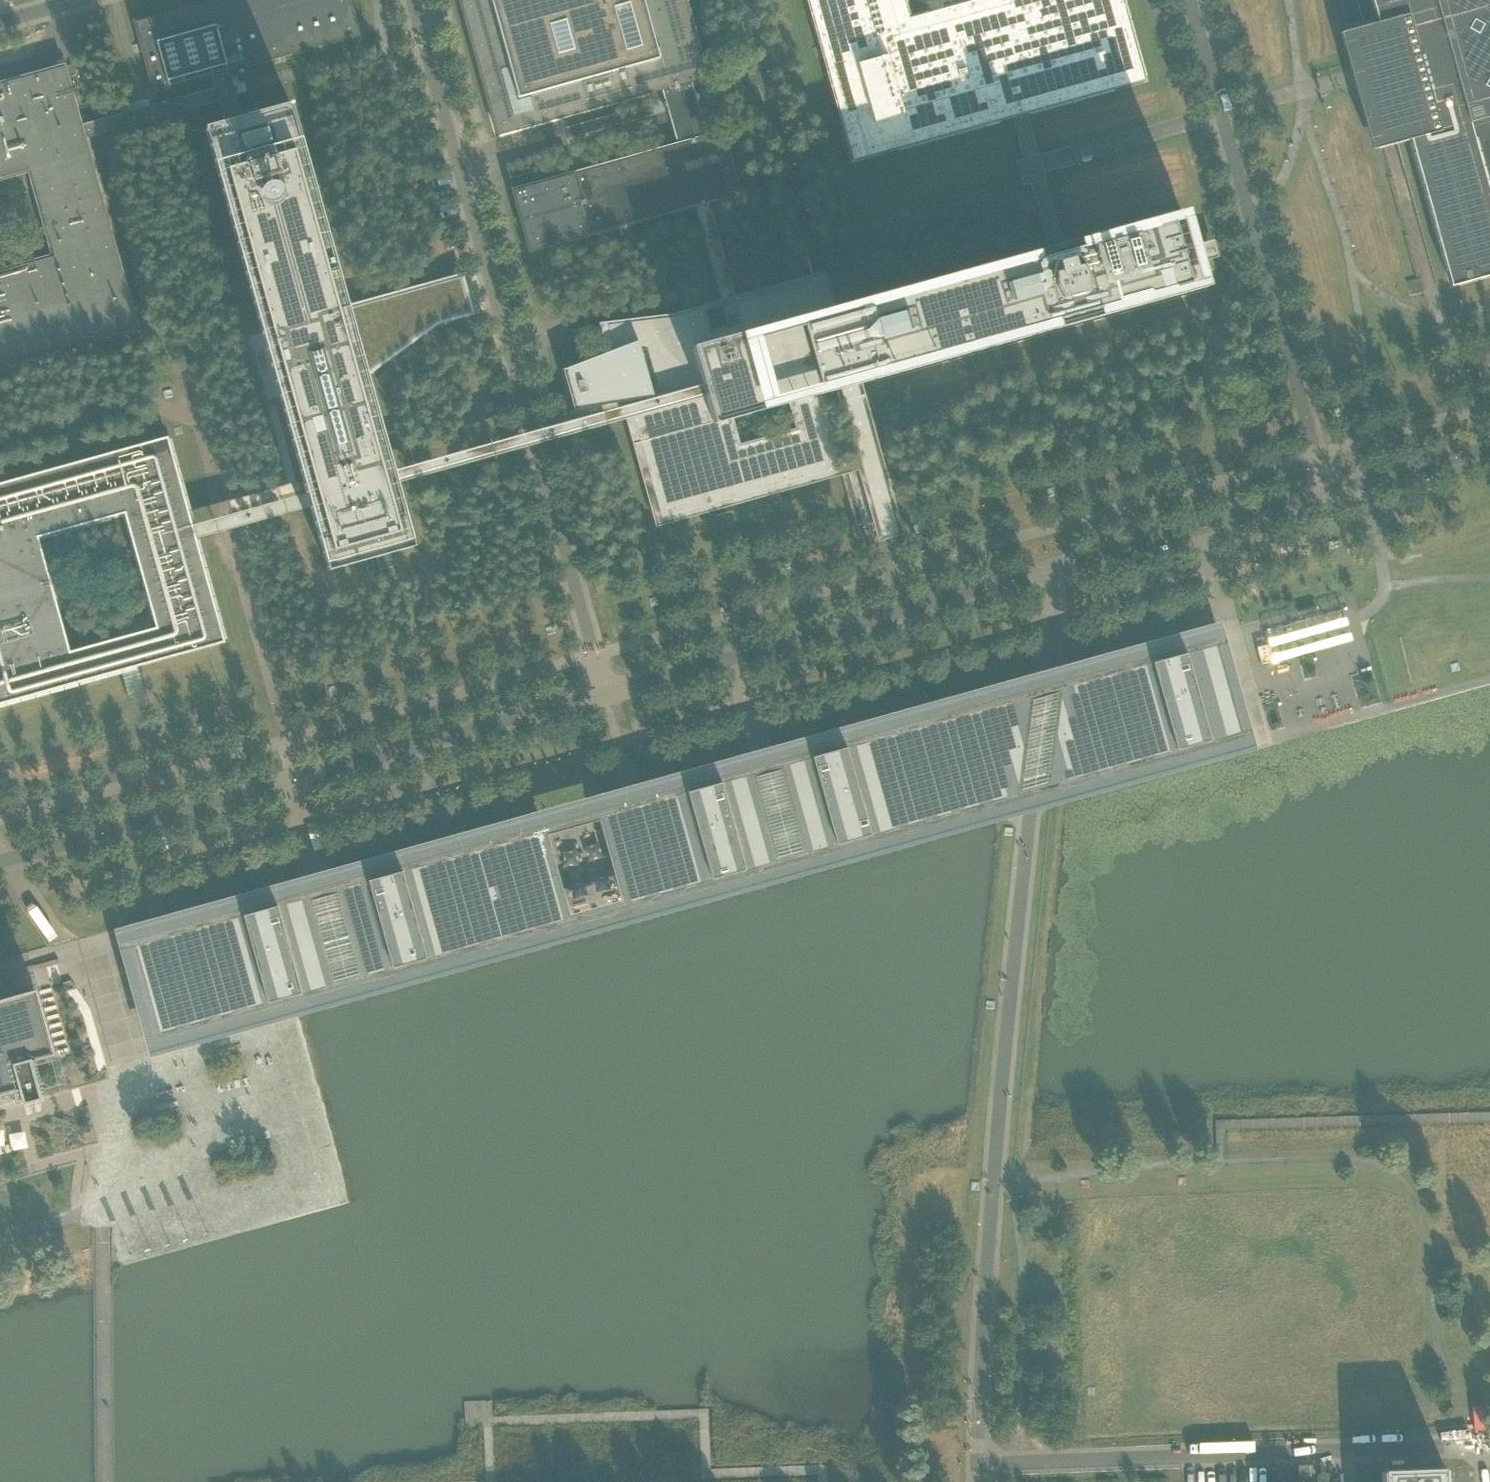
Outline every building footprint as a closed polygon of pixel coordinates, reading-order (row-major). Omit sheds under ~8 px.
[(154,91),(213,74),(228,70),(359,34),(349,0),(210,0),(135,21),(154,91)] [(691,80),(707,76),(685,0),(460,0),(498,134),(648,92),(661,88),(691,80)] [(853,160),(1013,115),(1025,112),(1144,79),(1122,0),(972,0),(909,18),(904,0),(808,0),(853,160)] [(1378,22),(1350,30),(1381,145),(1410,137),(1410,139),(1451,285),(1481,277),(1489,274),(1489,0),(1372,0),(1378,22)] [(0,84),(0,178),(29,170),(53,256),(0,271),(0,366),(137,327),(84,137),(81,126),(64,66),(0,84)] [(84,137),(90,136),(220,99),(220,100),(235,96),(235,94),(232,85),(228,70),(213,74),(217,88),(143,109),(133,111),(81,126),(84,137)] [(661,88),(665,101),(664,101),(664,102),(663,102),(663,103),(663,104),(662,104),(662,105),(663,106),(663,107),(664,108),(666,108),(667,108),(677,144),(706,136),(691,80),(661,88)] [(356,341),(475,308),(473,299),(474,298),(475,298),(475,297),(476,296),(477,294),(477,293),(477,292),(477,291),(477,290),(476,289),(475,288),(474,287),(473,287),(472,286),(471,286),(469,287),(467,277),(348,310),(291,105),(242,118),(235,96),(220,100),(227,123),(205,128),(306,491),(310,506),(328,570),(413,546),(395,482),(392,469),(356,341)] [(1037,157),(1025,112),(1013,115),(1025,160),(1018,162),(1024,184),(1031,182),(1050,250),(1062,247),(1041,172),(1077,162),(1073,147),(1037,157)] [(514,190),(513,190),(530,250),(590,233),(590,231),(592,231),(592,232),(699,203),(710,199),(739,191),(733,172),(733,169),(730,161),(730,160),(724,139),(722,132),(721,132),(720,132),(713,134),(706,136),(677,144),(663,148),(575,173),(576,174),(574,175),(574,173),(562,176),(514,190)] [(1192,249),(1193,249),(1183,213),(1062,247),(1050,250),(830,311),(711,344),(702,311),(671,320),(605,327),(611,351),(565,369),(564,369),(563,369),(574,411),(576,410),(576,409),(624,401),(658,522),(843,471),(821,392),(1203,286),(1195,259),(1194,259),(1192,249)] [(468,461),(703,395),(699,384),(472,447),(392,469),(395,482),(468,461)] [(225,642),(195,537),(191,523),(168,437),(0,483),(0,704),(225,642)] [(191,523),(195,537),(310,506),(306,491),(191,523)] [(1286,656),(1348,641),(1339,603),(1297,613),(1298,620),(1265,628),(1269,645),(1283,642),(1286,656)] [(1070,685),(1058,782),(1236,732),(1233,722),(1212,646),(1070,685)] [(1043,693),(1019,699),(1013,742),(1007,796),(1030,790),(1058,782),(1070,685),(1043,693)] [(785,764),(809,851),(1007,796),(1013,742),(1019,699),(946,720),(785,764)] [(605,814),(629,901),(771,862),(747,775),(605,814)] [(437,860),(437,861),(341,888),(365,974),(461,948),(462,949),(463,950),(464,951),(465,951),(467,951),(468,951),(469,950),(470,950),(471,949),(471,948),(471,947),(471,946),(471,945),(563,919),(539,833),(447,858),(446,857),(445,856),(444,855),(443,855),(442,855),(441,855),(440,855),(439,856),(438,856),(437,857),(437,858),(437,859),(437,860)] [(133,945),(157,1032),(328,985),(322,964),(303,898),(133,945)] [(18,1088),(23,1103),(41,1098),(30,1060),(53,1053),(36,990),(0,1000),(0,1093),(18,1088)] [(1445,1468),(1443,1468),(1443,1466),(1383,1468),(1383,1470),(1381,1470),(1381,1481),(1445,1481),(1445,1468)] [(1317,1481),(1327,1481),(1327,1472),(1316,1473),(1317,1481)]
